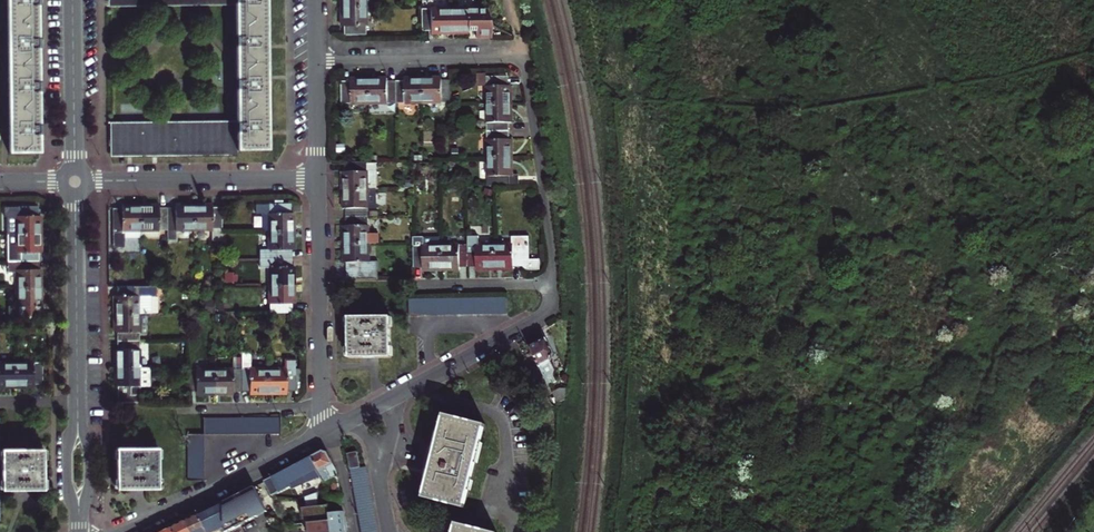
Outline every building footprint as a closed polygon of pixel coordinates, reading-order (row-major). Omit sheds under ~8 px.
[(7,22),(38,22),(38,1),(38,0),(7,0),(7,22)] [(242,5),(242,123),(242,131),(235,131),(235,150),(235,155),(242,155),(242,150),(268,150),(268,81),(267,0),(242,0),(242,5)] [(365,0),(341,0),(341,9),(366,8),(365,0)] [(366,35),(366,8),(341,9),(341,21),(341,27),(344,27),(345,36),(366,35)] [(448,35),(448,10),(421,11),(422,32),(430,32),(430,35),(437,35),(448,35)] [(466,35),(466,32),(474,32),(474,42),(494,42),(488,19),(485,10),(448,10),(448,35),(460,35),(466,35)] [(7,22),(8,66),(38,66),(38,42),(38,22),(7,22)] [(8,109),(39,109),(39,88),(38,66),(8,66),(8,109)] [(509,81),(487,82),(487,108),(512,108),(513,96),(513,89),(509,89),(509,81)] [(412,83),(405,83),(405,86),(396,86),(396,107),(423,107),(423,82),(412,83)] [(423,82),(423,107),(450,106),(450,85),(441,86),(441,82),(433,82),(423,82)] [(344,108),(370,108),(370,83),(362,83),(352,83),(352,87),(344,87),(344,108)] [(370,108),(396,107),(396,86),(388,86),(388,83),(381,83),(370,83),(370,108)] [(512,118),(512,108),(487,108),(487,134),(510,134),(509,126),(512,126),(512,118)] [(39,109),(8,109),(9,153),(39,153),(39,132),(39,109)] [(242,123),(111,124),(111,155),(113,155),(113,131),(233,129),(233,131),(235,131),(242,131),(242,123)] [(233,129),(113,131),(113,155),(233,155),(235,155),(235,150),(235,131),(233,131),(233,129)] [(510,134),(487,134),(487,162),(512,161),(513,150),(513,144),(510,144),(510,134)] [(487,187),(495,187),(517,187),(517,180),(512,180),(512,173),(512,161),(487,162),(487,187)] [(371,165),(346,165),(346,175),(343,175),(343,183),(344,193),(376,192),(376,165),(371,165)] [(376,192),(344,193),(344,203),(344,211),(347,211),(347,220),(369,219),(369,211),(377,211),(376,192)] [(8,233),(15,232),(41,231),(41,222),(41,213),(37,213),(37,205),(4,205),(5,215),(7,215),(8,233)] [(259,232),(267,232),(293,231),(293,221),(293,213),(289,213),(289,205),(258,206),(259,232)] [(172,242),(172,231),(191,230),(190,206),(178,206),(171,206),(171,210),(163,210),(164,231),(165,242),(172,242)] [(201,206),(190,206),(191,230),(210,230),(210,241),(219,241),(218,233),(218,210),(209,210),(209,206),(201,206)] [(138,239),(136,207),(127,207),(119,207),(119,210),(111,210),(110,250),(119,249),(119,239),(138,239)] [(148,207),(136,207),(138,239),(155,239),(155,231),(164,231),(163,210),(154,210),(154,207),(148,207)] [(344,239),(344,247),(369,246),(379,246),(379,235),(369,235),(369,219),(347,220),(347,229),(344,229),(344,239)] [(15,232),(16,259),(37,258),(37,250),(41,250),(41,244),(41,231),(15,232)] [(267,232),(268,259),(290,257),(289,250),(293,250),(293,242),(293,231),(267,232)] [(469,237),(469,246),(469,268),(478,268),(478,271),(485,271),(496,271),(495,246),(479,246),(479,237),(469,237)] [(415,238),(415,245),(415,269),(423,269),(423,272),(431,272),(442,272),(442,246),(425,246),(425,238),(415,238)] [(513,245),(495,246),(496,271),(508,271),(513,271),(513,268),(522,268),(527,270),(537,269),(537,262),(529,262),(529,238),(513,239),(513,245)] [(369,264),(369,246),(344,247),(344,255),(344,264),(348,264),(348,281),(378,281),(378,264),(369,264)] [(469,268),(469,246),(442,246),(442,272),(455,272),(461,272),(461,268),(469,268)] [(268,259),(268,285),(294,284),(294,274),(294,267),(290,267),(290,257),(268,259)] [(37,258),(16,259),(4,260),(4,268),(16,268),(16,286),(41,285),(41,277),(41,267),(38,267),(37,258)] [(268,285),(269,312),(291,311),(291,303),(295,303),(294,296),(294,284),(268,285)] [(41,285),(16,286),(16,312),(38,311),(38,304),(41,303),(41,295),(41,285)] [(116,307),(116,316),(142,315),(154,315),(154,296),(159,296),(159,288),(141,288),(118,289),(118,297),(116,297),(116,307)] [(511,298),(415,300),(415,316),(463,316),(512,315),(511,298)] [(142,342),(142,315),(116,316),(116,326),(116,334),(119,334),(119,342),(142,342)] [(393,318),(352,319),(352,359),(371,359),(394,358),(393,318)] [(546,339),(529,348),(549,387),(556,383),(551,362),(553,354),(546,339)] [(142,367),(142,342),(119,342),(120,351),(117,351),(117,358),(117,368),(142,367)] [(240,352),(240,358),(241,390),(249,390),(249,393),(256,393),(268,393),(267,368),(250,369),(249,355),(246,352),(240,352)] [(286,368),(267,368),(268,393),(279,393),(285,393),(285,389),(293,389),(293,394),(301,394),(301,368),(294,368),(293,355),(286,355),(286,368)] [(233,369),(215,369),(215,394),(227,394),(233,394),(233,390),(241,390),(240,358),(233,358),(233,369)] [(41,359),(15,360),(15,385),(28,384),(34,384),(34,382),(42,382),(41,359)] [(0,361),(0,386),(4,386),(15,385),(15,360),(0,361)] [(142,367),(117,368),(117,379),(117,386),(121,386),(121,400),(121,404),(141,403),(141,394),(153,393),(153,385),(143,385),(142,367)] [(215,369),(188,369),(188,391),(197,390),(197,394),(204,394),(215,394),(215,369)] [(483,423),(441,413),(434,441),(431,455),(429,467),(422,496),(463,506),(483,423)] [(206,419),(206,438),(282,434),(282,417),(206,419)] [(188,478),(207,478),(206,438),(188,438),(188,478)] [(45,446),(3,449),(5,489),(25,488),(47,487),(45,446)] [(158,449),(117,449),(118,490),(137,490),(159,489),(158,449)] [(329,505),(330,513),(344,511),(343,507),(337,471),(329,453),(322,452),(318,454),(312,457),(321,473),(325,482),(327,489),(329,505)] [(348,454),(362,531),(378,531),(366,467),(360,468),(357,452),(348,454)] [(273,477),(281,491),(292,486),(293,487),(321,473),(312,457),(299,464),(276,476),(273,477)] [(281,491),(273,477),(269,479),(265,482),(272,496),(281,491)] [(224,503),(225,522),(225,531),(228,531),(268,512),(255,487),(239,495),(224,503)] [(305,497),(306,508),(303,508),(303,520),(307,520),(308,531),(332,531),(330,513),(329,505),(320,506),(319,492),(305,497)] [(200,514),(207,530),(225,522),(224,503),(209,510),(200,514)] [(330,513),(332,531),(348,531),(344,511),(330,513)] [(186,521),(192,531),(208,531),(207,530),(200,514),(186,521)] [(175,531),(192,531),(186,521),(180,524),(172,527),(175,531)] [(455,521),(452,531),(497,531),(455,521)]
